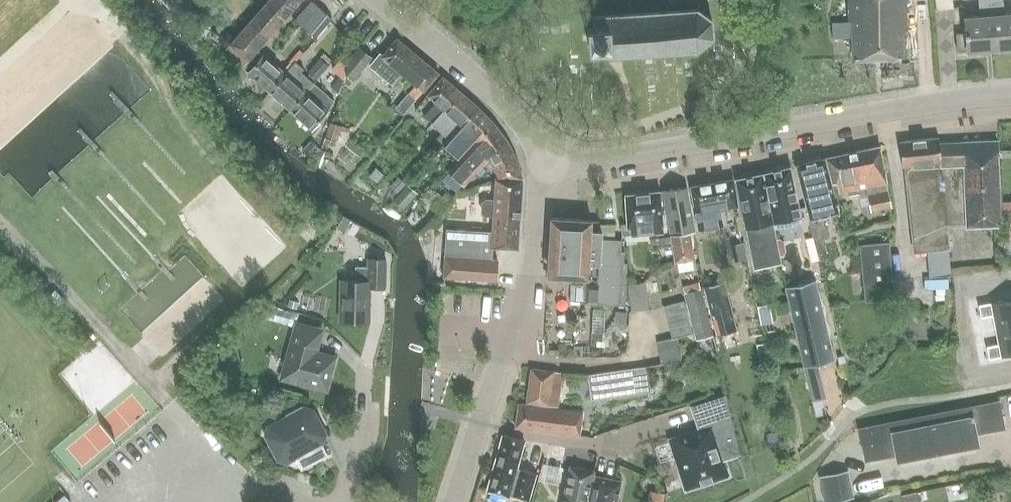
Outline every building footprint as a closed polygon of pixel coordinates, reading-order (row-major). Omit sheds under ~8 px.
[(256,49),(300,0),(268,0),(229,43),(222,52),(240,68),(241,66),(256,49)] [(903,57),(902,31),(906,31),(906,0),(847,0),(848,20),(851,20),(851,21),(832,21),(832,38),(852,37),(852,58),(903,57)] [(994,49),(990,0),(979,0),(980,16),(964,17),(966,33),(956,33),(957,51),(967,50),(967,51),(994,49)] [(994,49),(1010,48),(1010,13),(1003,14),(1002,0),(990,0),(994,49)] [(698,10),(698,9),(696,9),(696,10),(593,16),(594,27),(587,28),(589,48),(607,47),(607,56),(610,56),(698,51),(698,50),(712,38),(713,39),(714,36),(713,36),(712,21),(711,18),(711,19),(698,10)] [(331,18),(321,10),(305,28),(316,37),(331,18)] [(438,73),(417,55),(397,38),(382,55),(380,53),(370,65),(392,84),(402,73),(415,84),(408,92),(416,99),(423,90),(438,73)] [(346,73),(353,79),(372,57),(359,46),(347,61),(347,64),(346,73)] [(248,72),(269,91),(285,73),(285,72),(264,54),(263,55),(256,49),(241,66),(248,72)] [(328,64),(320,57),(308,71),(316,79),(328,64)] [(331,69),(339,76),(330,87),(338,94),(343,79),(346,73),(347,64),(341,58),(331,69)] [(285,73),(269,91),(290,110),(313,82),(300,71),(303,68),(299,65),(297,68),(292,64),(285,72),(285,73)] [(423,116),(433,124),(461,92),(443,76),(427,94),(436,102),(423,116)] [(313,82),(290,110),(311,128),(327,110),(333,102),(330,99),(331,98),(313,82)] [(461,92),(433,124),(441,132),(437,138),(444,144),(444,143),(452,134),(479,108),(478,106),(461,92)] [(459,155),(459,156),(466,148),(477,139),(495,125),(494,123),(479,108),(452,134),(444,143),(445,144),(448,141),(461,152),(459,155)] [(341,125),(331,122),(325,143),(334,146),(341,125)] [(466,148),(459,156),(446,171),(463,185),(481,165),(489,160),(509,143),(508,141),(495,125),(477,139),(466,148)] [(940,146),(939,137),(899,142),(902,166),(905,165),(914,252),(926,251),(929,276),(951,274),(948,248),(950,248),(948,225),(966,224),(967,225),(1001,224),(1000,201),(997,140),(962,142),(963,145),(940,146)] [(319,148),(311,140),(302,150),(310,158),(319,148)] [(516,158),(509,143),(489,160),(499,177),(522,177),(516,158)] [(883,168),(879,146),(826,158),(832,183),(836,182),(838,193),(845,192),(848,195),(858,193),(859,198),(867,196),(870,210),(891,206),(887,190),(886,183),(887,183),(884,168),(883,168)] [(837,212),(824,158),(796,165),(805,205),(804,205),(807,219),(811,235),(812,235),(818,254),(827,252),(823,239),(826,237),(820,216),(837,212)] [(384,173),(375,167),(369,175),(378,181),(384,173)] [(762,173),(774,228),(780,228),(786,228),(794,226),(802,222),(790,167),(762,173)] [(781,262),(774,228),(762,173),(736,179),(755,267),(781,262)] [(406,183),(398,176),(390,186),(397,193),(406,183)] [(520,219),(523,179),(495,178),(494,199),(485,199),(481,201),(481,210),(483,214),(493,215),(492,232),(446,229),(443,277),(496,280),(498,259),(491,259),(492,247),(518,248),(520,219)] [(733,179),(705,184),(691,186),(699,229),(722,225),(719,208),(737,205),(733,179)] [(417,193),(407,184),(394,198),(404,207),(417,193)] [(694,231),(687,187),(663,190),(675,261),(694,258),(689,232),(694,231)] [(663,232),(660,191),(625,194),(627,224),(622,225),(623,236),(663,232)] [(446,203),(439,197),(431,206),(438,213),(446,203)] [(1001,224),(1010,223),(1010,201),(1000,201),(1001,224)] [(599,264),(601,238),(602,231),(591,230),(591,219),(551,217),(547,276),(588,278),(589,264),(599,264)] [(650,245),(671,243),(670,236),(650,239),(650,245)] [(621,239),(601,238),(599,264),(598,284),(585,283),(584,303),(625,305),(627,262),(623,262),(624,250),(620,250),(621,239)] [(895,298),(889,241),(859,245),(865,301),(895,298)] [(386,259),(368,258),(367,266),(355,266),(355,280),(340,280),(339,320),(369,320),(370,286),(385,287),(386,259)] [(834,359),(816,279),(785,286),(812,401),(825,398),(817,363),(834,359)] [(703,287),(716,335),(736,329),(724,281),(703,287)] [(631,310),(649,308),(645,282),(627,284),(631,310)] [(584,302),(585,283),(571,283),(570,301),(584,302)] [(744,308),(746,319),(758,317),(757,307),(754,286),(741,288),(744,308)] [(712,335),(700,288),(684,293),(696,339),(712,335)] [(1010,326),(1010,298),(991,302),(978,304),(980,317),(993,315),(996,329),(1010,326)] [(663,305),(666,316),(686,310),(683,300),(663,305)] [(761,324),(773,322),(769,304),(758,306),(761,324)] [(666,316),(669,327),(689,321),(686,310),(666,316)] [(615,311),(614,327),(625,328),(627,312),(615,311)] [(669,327),(672,338),(677,336),(692,332),(689,321),(669,327)] [(315,352),(321,330),(296,323),(281,378),(326,390),(335,357),(315,352)] [(996,329),(999,343),(986,346),(988,359),(1001,356),(1010,354),(1010,326),(996,329)] [(659,352),(679,348),(677,336),(672,338),(657,341),(659,352)] [(771,365),(766,342),(758,344),(763,367),(771,365)] [(682,360),(679,348),(659,352),(661,363),(682,360)] [(635,368),(638,392),(650,391),(647,366),(635,368)] [(554,405),(558,406),(563,372),(531,368),(526,404),(519,403),(515,427),(579,436),(582,411),(553,407),(554,405)] [(623,369),(626,394),(638,392),(635,368),(623,369)] [(611,371),(614,396),(626,394),(623,369),(611,371)] [(599,373),(603,397),(614,396),(611,371),(599,373)] [(587,374),(591,399),(603,397),(599,373),(587,374)] [(670,442),(686,490),(728,476),(723,459),(739,454),(721,397),(696,405),(704,431),(670,442)] [(1004,428),(999,401),(859,428),(865,460),(895,454),(897,461),(978,446),(976,433),(1004,428)] [(325,434),(326,433),(313,409),(302,405),(285,414),(285,416),(267,425),(264,435),(277,460),(287,463),(295,458),(301,469),(328,455),(322,444),(323,444),(323,442),(319,444),(315,437),(324,432),(325,434)] [(767,432),(772,445),(784,441),(780,428),(767,432)] [(524,441),(502,435),(487,491),(508,496),(509,493),(511,493),(517,472),(515,471),(524,441)] [(561,466),(545,463),(541,479),(557,483),(561,466)] [(569,466),(562,501),(587,501),(594,471),(569,466)] [(536,473),(518,468),(517,472),(511,493),(511,496),(528,501),(536,473)] [(847,469),(819,475),(824,501),(827,501),(853,496),(847,469)] [(595,475),(589,501),(616,501),(621,481),(595,475)] [(1005,489),(1003,478),(991,481),(993,491),(1005,489)] [(920,487),(905,489),(906,501),(922,501),(920,487)] [(664,492),(649,489),(646,501),(662,501),(664,492)]
